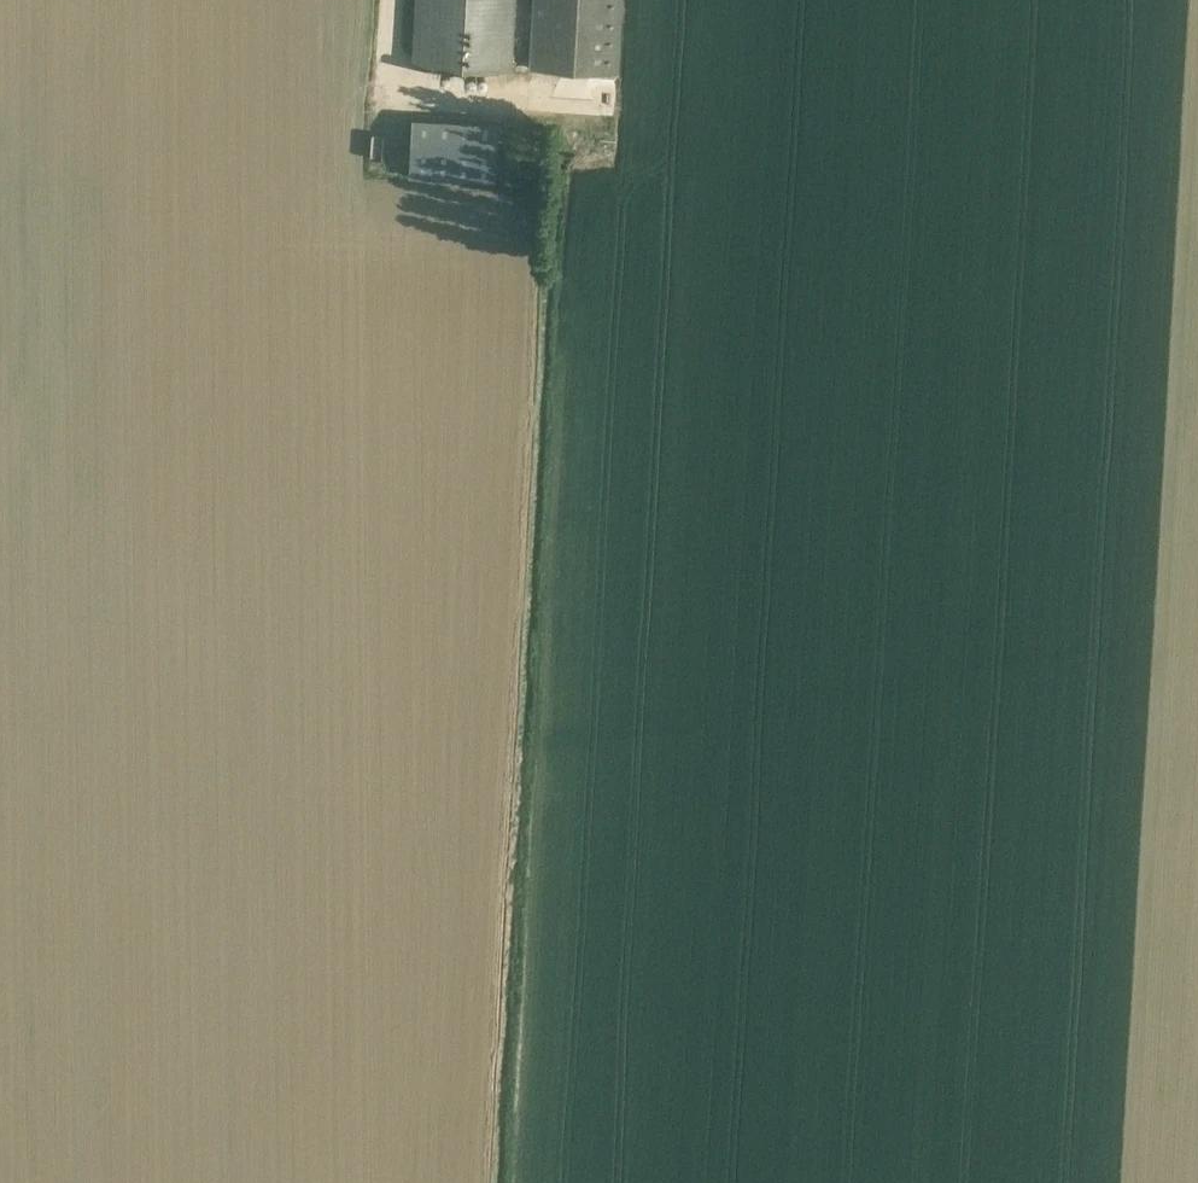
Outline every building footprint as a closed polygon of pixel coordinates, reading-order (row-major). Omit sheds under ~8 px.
[(415,64),(511,70),(515,0),(419,0),(415,64)] [(618,73),(621,0),(534,0),(530,68),(618,73)] [(498,121),(413,117),(410,177),(495,182),(498,121)]
